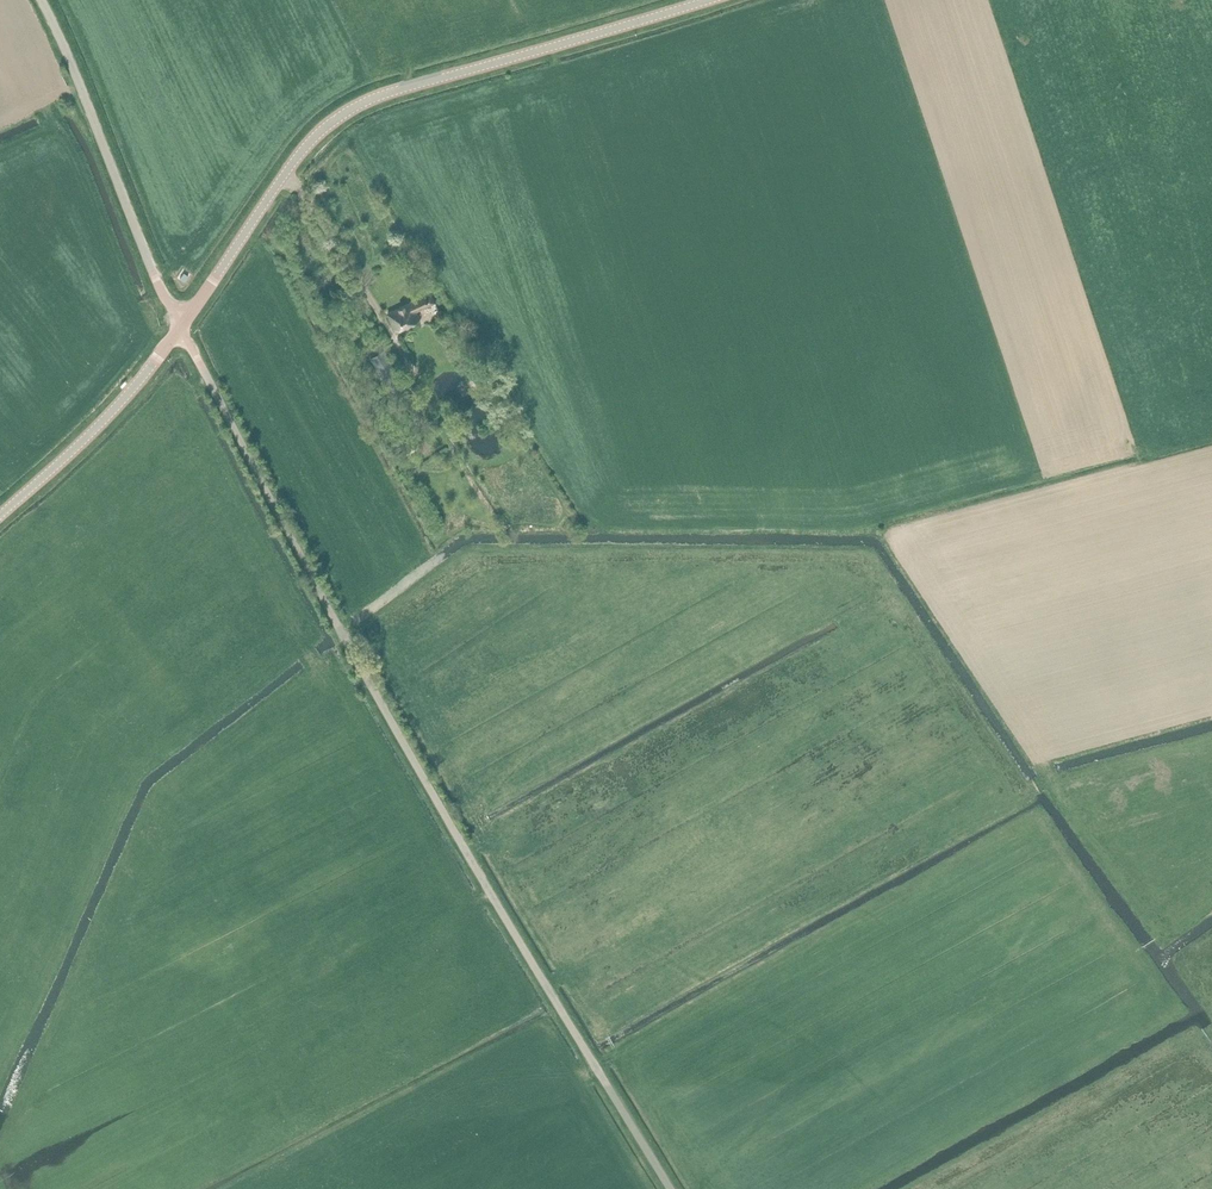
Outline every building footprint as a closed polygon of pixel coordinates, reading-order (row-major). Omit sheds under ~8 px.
[(412,313),(431,302),(427,295),(385,317),(394,333),(416,320),(412,313)] [(393,396),(407,388),(385,352),(371,360),(393,396)] [(427,442),(420,446),(423,452),(430,447),(427,442)]
